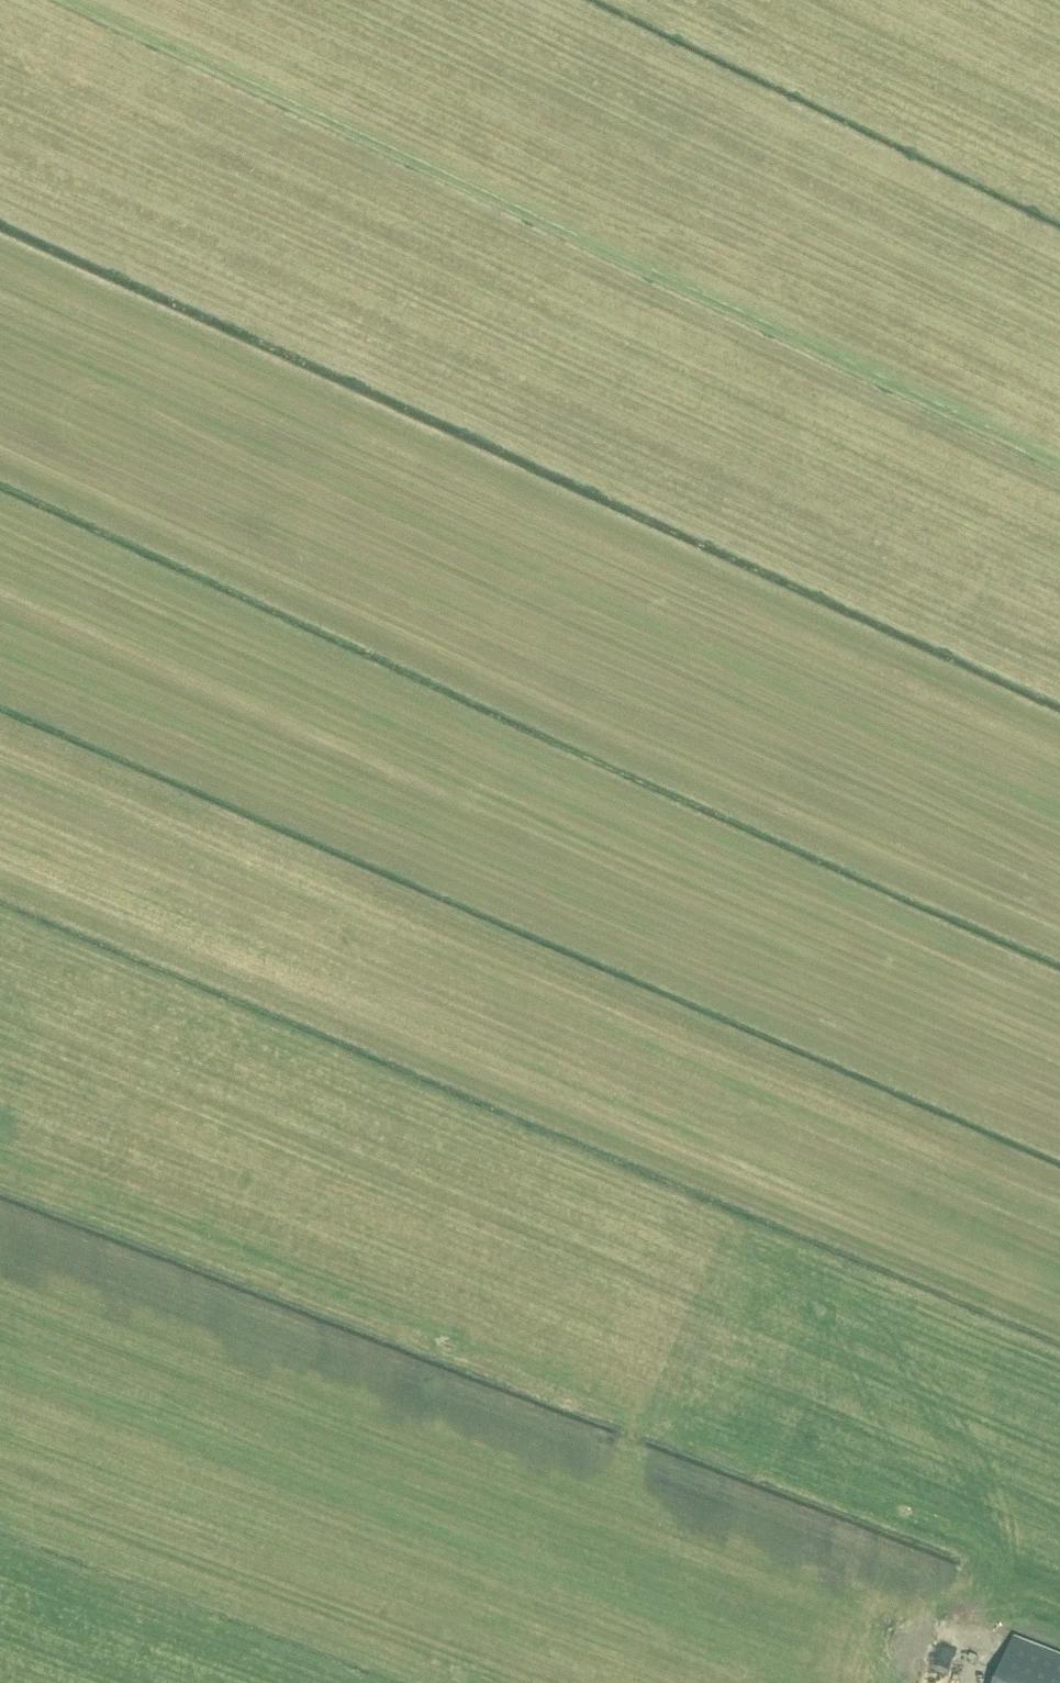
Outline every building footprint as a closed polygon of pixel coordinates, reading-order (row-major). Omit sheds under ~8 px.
[(1007,1637),(989,1682),(1059,1682),(1059,1658),(1007,1637)]
